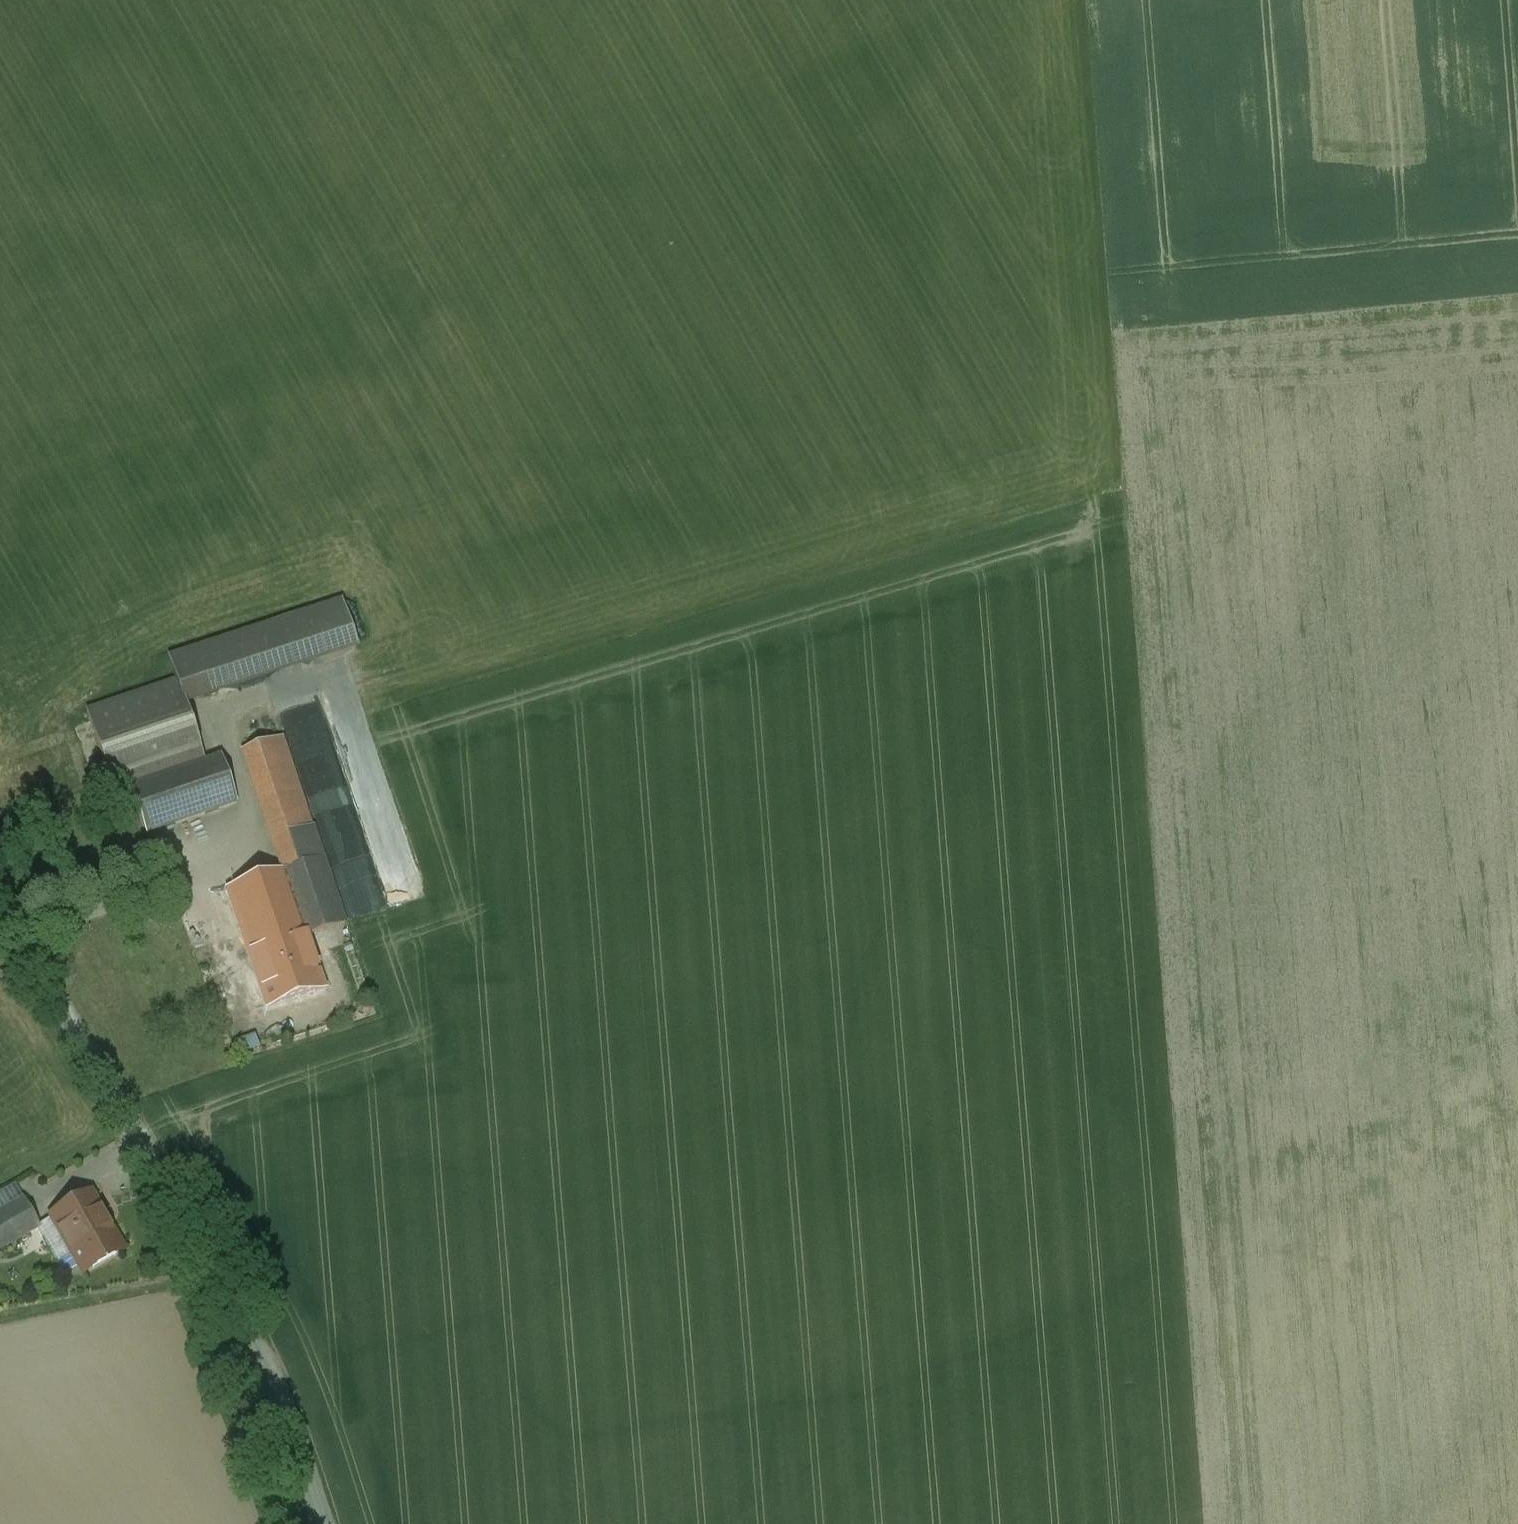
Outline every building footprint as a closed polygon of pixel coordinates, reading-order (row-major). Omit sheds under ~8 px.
[(177,683),(185,707),(358,649),(343,602),(169,660),(177,683)] [(185,707),(177,683),(88,713),(116,796),(131,791),(131,789),(204,764),(185,707)] [(242,753),(283,873),(324,859),(283,739),(242,753)] [(204,764),(131,789),(131,791),(146,835),(191,820),(238,804),(222,758),(204,764)] [(283,873),(228,891),(243,935),(261,928),(267,948),(306,934),(307,937),(325,931),(346,924),(324,859),(283,873)] [(261,928),(243,935),(268,1008),(324,988),(312,952),(307,937),(306,934),(267,948),(261,928)] [(307,937),(312,952),(330,946),(325,931),(307,937)] [(92,1196),(52,1219),(80,1268),(120,1245),(92,1196)] [(24,1201),(0,1215),(0,1252),(40,1229),(24,1201)]
